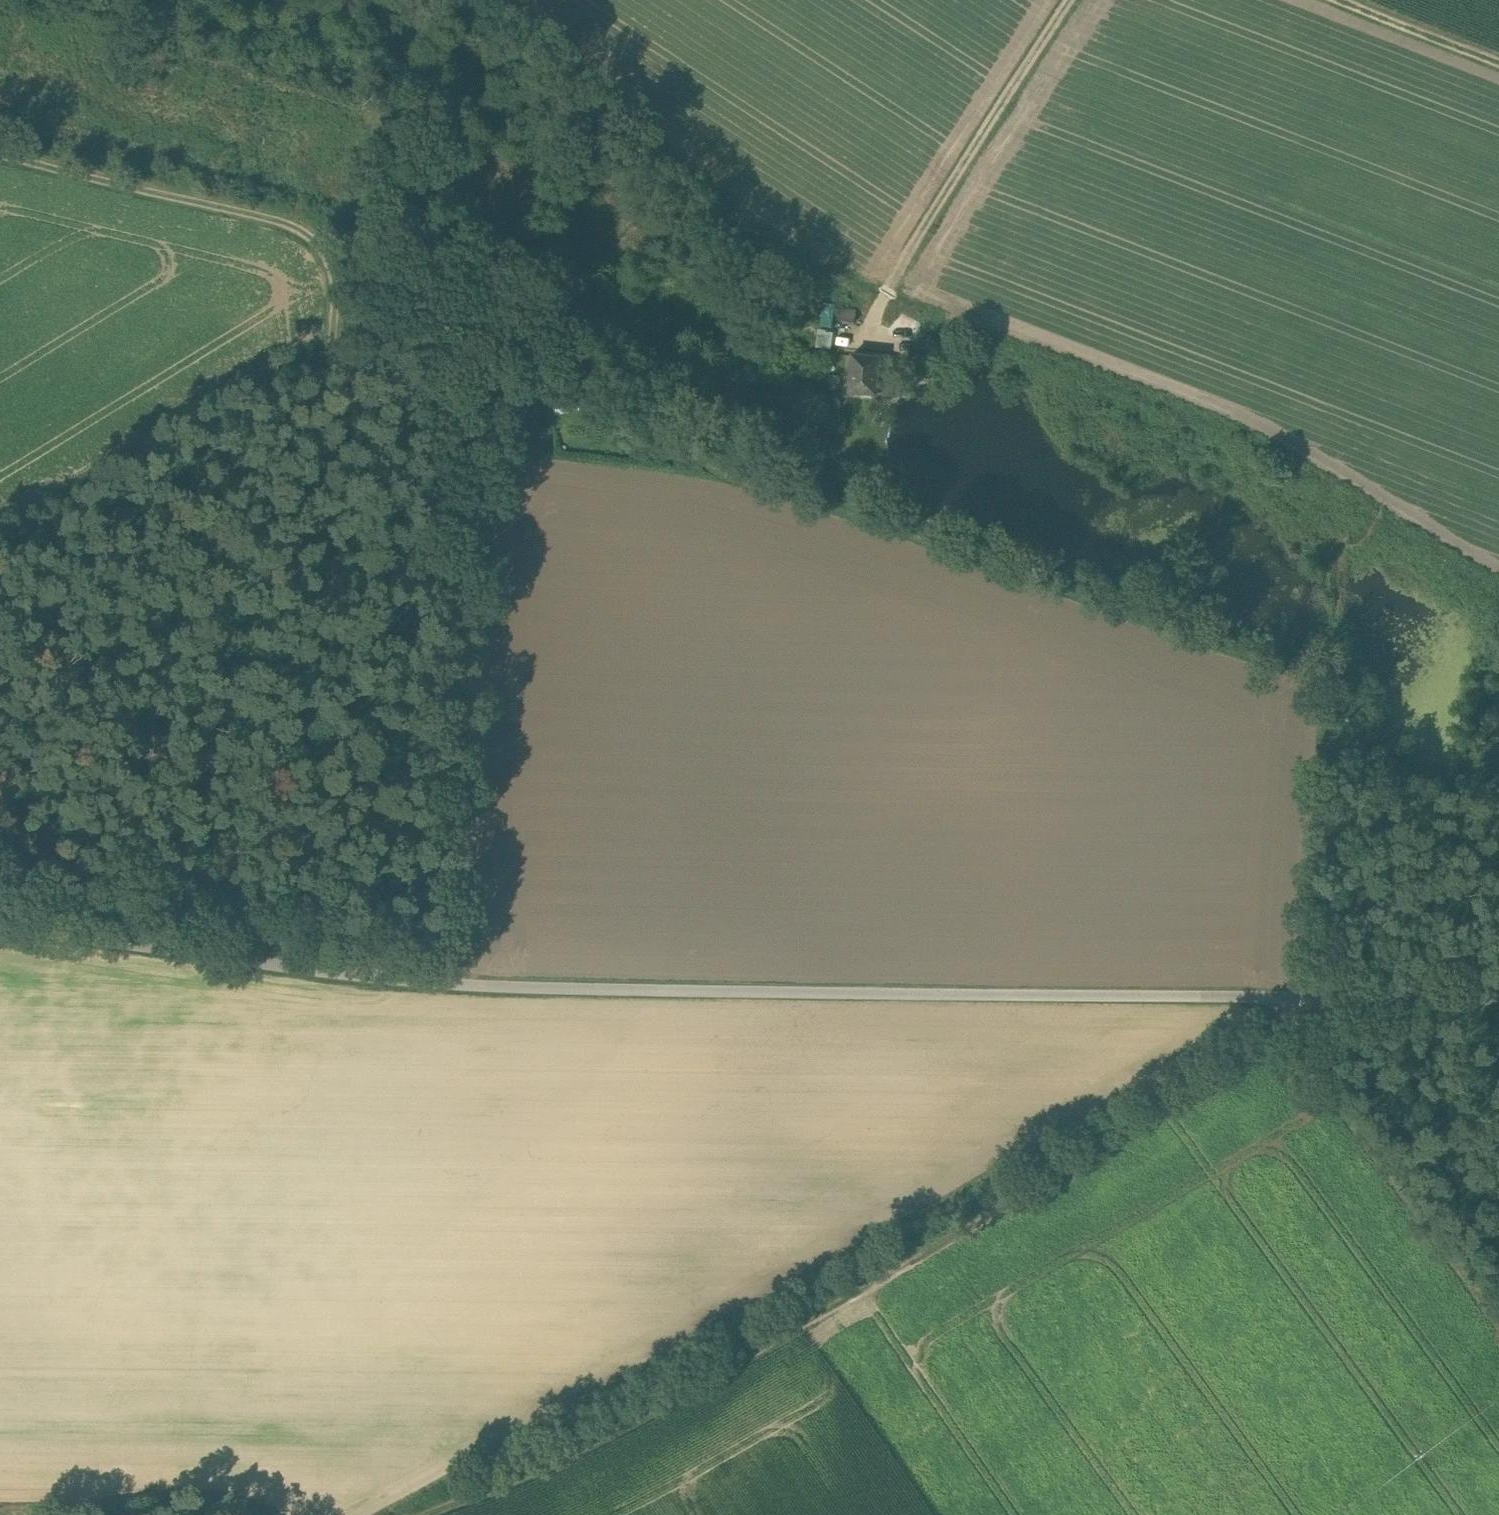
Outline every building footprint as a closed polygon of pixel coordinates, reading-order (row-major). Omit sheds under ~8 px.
[(827,304),(827,321),(860,321),(860,304),(827,304)] [(856,344),(842,344),(839,393),(871,395),(871,384),(855,384),(856,344)] [(888,345),(856,344),(855,384),(871,384),(886,385),(888,345)]
